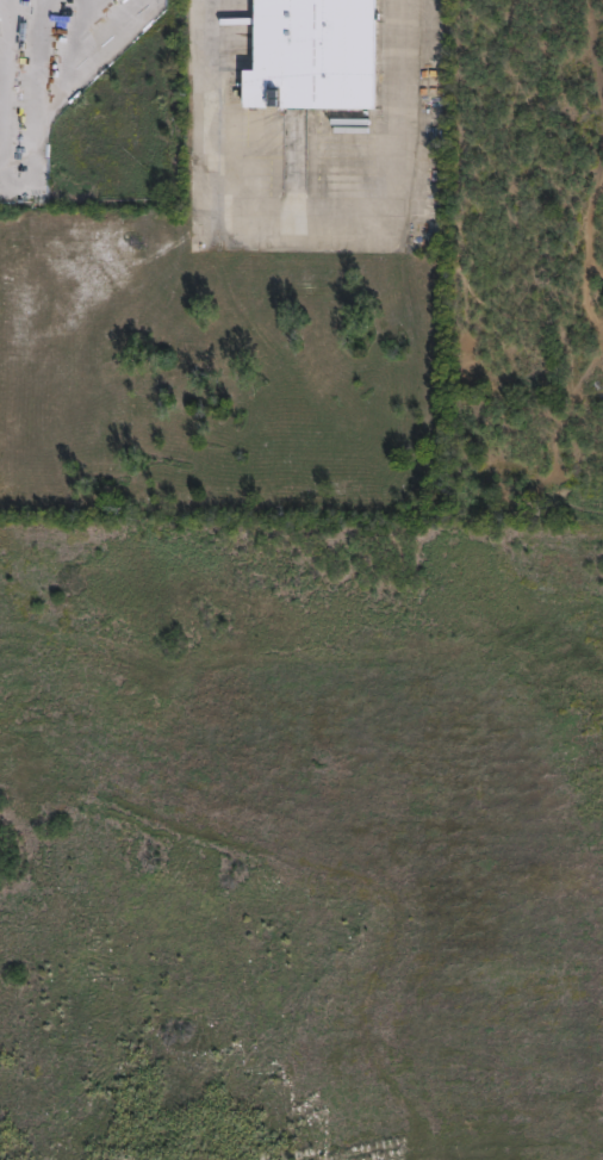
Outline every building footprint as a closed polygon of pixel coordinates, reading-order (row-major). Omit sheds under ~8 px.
[(253,72),(253,0),(374,0),(374,13),(379,13),(379,19),(375,19),(374,108),(241,107),(242,70),(253,72)]
